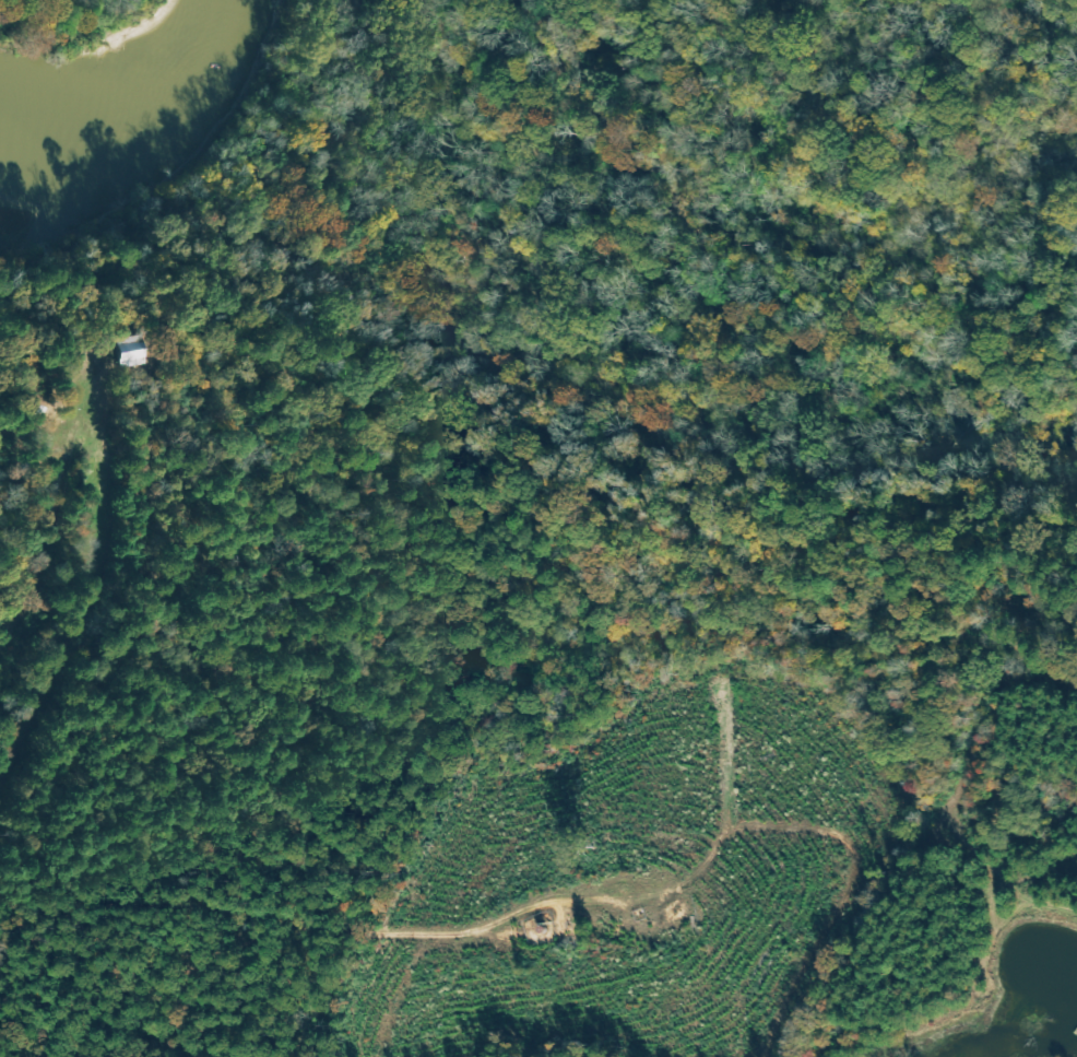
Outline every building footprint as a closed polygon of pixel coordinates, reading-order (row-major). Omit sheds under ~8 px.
[(112,337),(114,367),(140,365),(139,336),(112,337)]
